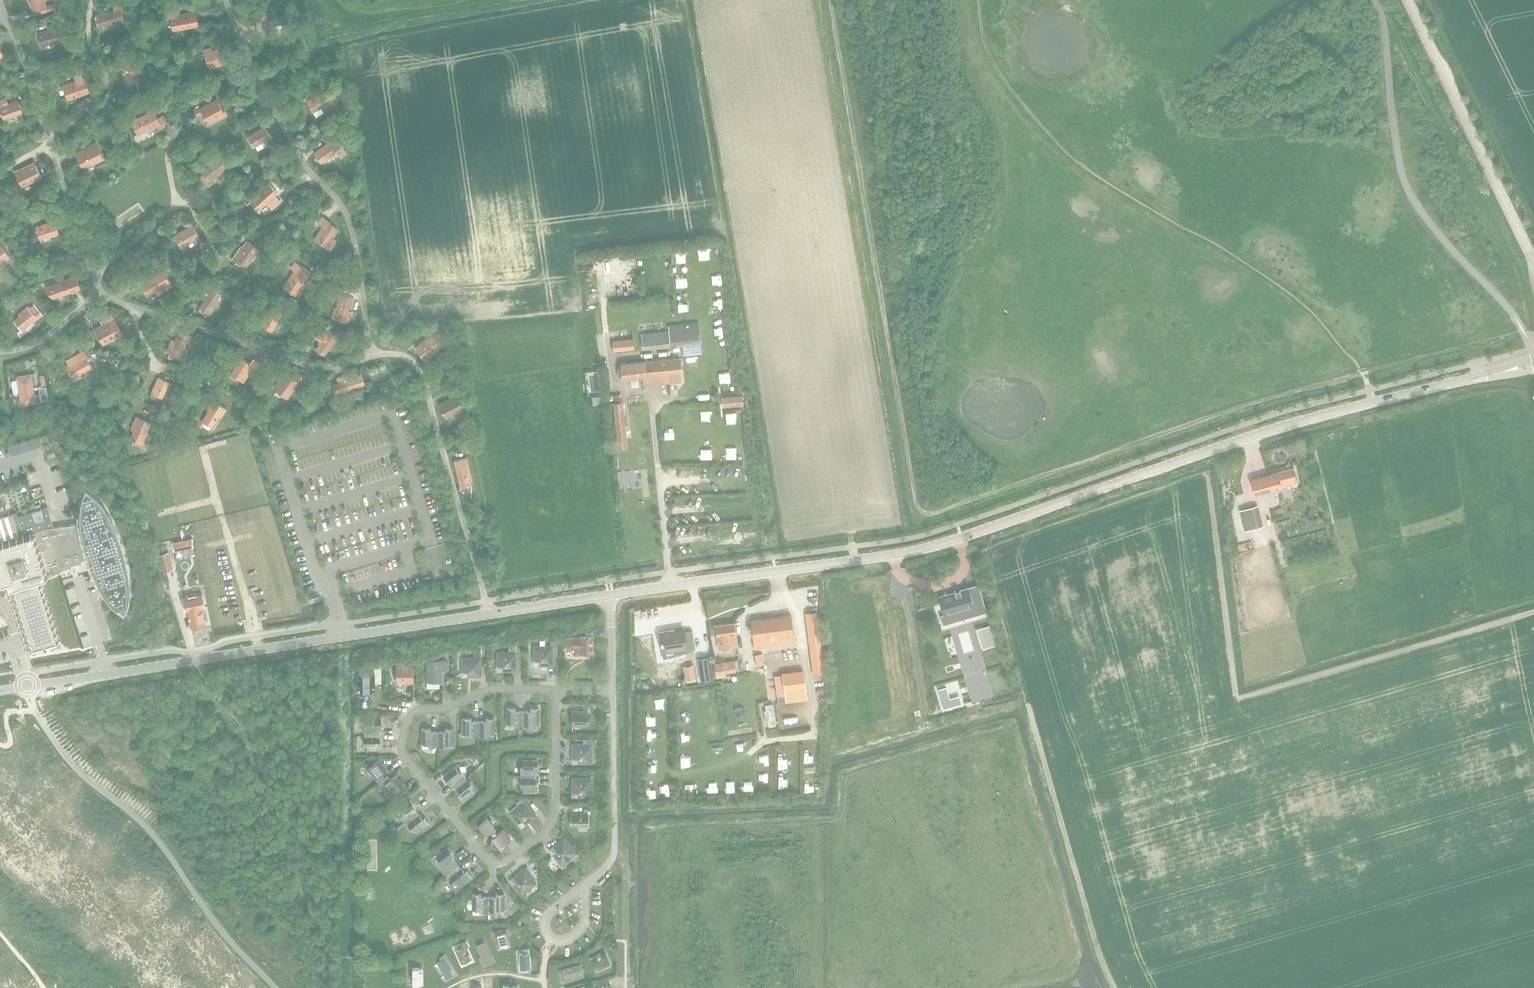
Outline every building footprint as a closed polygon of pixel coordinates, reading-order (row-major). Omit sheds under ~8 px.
[(33,8),(40,7),(41,12),(56,9),(55,2),(46,4),(45,0),(32,0),(33,8)] [(114,10),(95,15),(97,25),(105,23),(106,27),(124,22),(122,12),(125,11),(123,2),(113,4),(114,10)] [(174,9),(167,11),(169,17),(171,17),(172,27),(182,25),(182,27),(198,24),(198,21),(196,14),(196,10),(175,14),(174,9)] [(40,44),(41,43),(42,45),(65,39),(62,26),(60,26),(59,21),(49,23),(51,29),(38,32),(40,39),(39,39),(40,44)] [(208,64),(224,58),(220,47),(204,52),(208,64)] [(125,76),(142,70),(138,58),(121,65),(125,76)] [(76,80),(63,84),(67,96),(68,98),(74,96),(76,96),(89,91),(84,77),(83,77),(81,72),(74,74),(75,77),(76,80)] [(332,91),(328,94),(326,90),(319,95),(318,94),(307,100),(313,111),(320,106),(321,107),(331,101),(332,103),(337,100),(332,91)] [(22,112),(18,100),(5,105),(2,98),(0,99),(0,107),(1,110),(0,110),(1,112),(2,112),(4,118),(22,112)] [(199,106),(194,109),(196,114),(202,111),(207,122),(218,116),(219,118),(228,113),(224,106),(222,107),(217,98),(200,107),(199,106)] [(168,123),(167,121),(163,114),(157,117),(153,109),(131,121),(138,134),(156,124),(158,128),(168,123)] [(262,142),(271,137),(264,126),(248,135),(254,146),(262,141),(262,142)] [(328,140),(329,141),(314,152),(322,162),(329,156),(329,157),(337,151),(341,156),(347,152),(334,136),(328,140)] [(104,158),(95,142),(76,152),(84,168),(104,158)] [(209,180),(227,167),(219,155),(200,169),(209,180)] [(22,186),(42,176),(34,160),(14,170),(22,186)] [(269,183),(251,199),(259,208),(266,201),(272,208),(281,200),(275,193),(277,192),(269,183)] [(323,229),(315,239),(326,246),(330,249),(336,240),(333,237),(338,229),(328,223),(330,220),(323,216),(318,222),(325,227),(323,229)] [(40,239),(59,233),(55,220),(36,226),(40,239)] [(181,246),(199,236),(192,224),(174,235),(181,246)] [(259,248),(252,244),(251,246),(245,242),(240,249),(239,249),(232,259),(245,268),(251,258),(252,259),(259,248)] [(0,246),(0,260),(2,262),(10,257),(1,245),(0,246)] [(304,281),(310,271),(294,260),(291,266),(297,269),(296,271),(295,270),(288,281),(290,282),(287,287),(296,293),(299,288),(299,287),(303,281),(304,281)] [(156,288),(159,286),(162,292),(172,286),(163,271),(141,284),(147,295),(155,290),(156,291),(157,290),(156,288)] [(54,297),(66,292),(67,292),(69,292),(70,292),(72,291),(74,291),(75,292),(77,292),(77,291),(76,291),(76,289),(80,287),(76,275),(57,282),(48,289),(54,297)] [(205,300),(200,307),(209,313),(214,307),(212,306),(221,293),(207,284),(201,294),(204,295),(202,298),(205,300)] [(334,307),(332,317),(337,318),(347,321),(350,311),(353,311),(353,309),(350,309),(353,296),(351,296),(341,293),(335,292),(334,298),(339,299),(337,307),(334,307)] [(20,315),(14,320),(21,328),(36,317),(37,318),(43,314),(37,307),(34,303),(29,308),(27,306),(19,313),(20,315)] [(277,321),(283,312),(272,305),(261,322),(272,330),(277,321)] [(102,325),(96,328),(104,343),(122,333),(112,315),(100,321),(102,325)] [(669,330),(641,333),(643,348),(682,344),(683,354),(702,352),(701,342),(699,322),(668,325),(669,330)] [(325,354),(339,336),(329,328),(320,339),(322,340),(316,348),(325,354)] [(171,344),(168,351),(180,356),(187,341),(189,341),(191,335),(179,330),(172,345),(171,344)] [(430,336),(416,347),(425,358),(443,345),(438,338),(441,335),(436,330),(430,335),(430,336)] [(613,350),(634,348),(633,338),(612,340),(613,350)] [(79,352),(81,357),(67,365),(69,369),(68,370),(72,377),(81,373),(80,372),(91,366),(87,360),(90,358),(87,353),(87,354),(84,349),(79,352)] [(241,357),(231,373),(241,379),(245,372),(250,375),(259,361),(253,357),(250,363),(241,357)] [(620,363),(622,378),(642,376),(643,385),(682,380),(680,357),(620,363)] [(286,371),(274,387),(287,396),(298,381),(300,382),(304,377),(298,372),(294,377),(286,371)] [(19,390),(33,387),(33,384),(37,383),(35,373),(17,376),(17,379),(13,380),(11,381),(13,391),(19,390)] [(336,392),(342,390),(364,382),(361,373),(346,378),(345,374),(337,377),(339,381),(333,383),(336,392)] [(162,396),(169,381),(159,376),(153,388),(155,389),(154,392),(162,396)] [(40,393),(36,394),(35,394),(33,387),(19,390),(21,398),(19,398),(20,401),(21,401),(22,404),(49,398),(46,384),(42,385),(39,386),(40,393)] [(450,397),(438,404),(446,417),(464,408),(457,394),(461,392),(458,386),(447,392),(450,397)] [(615,440),(615,448),(627,447),(623,401),(621,402),(620,393),(615,394),(616,402),(614,402),(618,439),(615,440)] [(721,397),(722,406),(743,404),(742,395),(721,397)] [(222,415),(226,408),(212,399),(207,408),(209,409),(203,419),(212,425),(217,417),(216,416),(218,413),(222,415)] [(146,431),(150,422),(136,416),(131,428),(134,429),(131,437),(134,438),(134,439),(143,443),(148,432),(146,431)] [(471,482),(473,482),(467,456),(454,460),(460,485),(471,483),(471,482)] [(1255,493),(1298,482),(1294,466),(1251,478),(1255,493)] [(1,584),(3,585),(2,587),(6,589),(7,587),(9,589),(29,650),(61,640),(42,579),(50,576),(50,575),(88,557),(90,563),(93,570),(93,571),(96,578),(99,585),(103,592),(109,600),(116,607),(124,613),(126,610),(127,606),(128,602),(128,601),(129,597),(130,592),(130,586),(129,579),(129,573),(128,568),(127,562),(125,557),(124,551),(122,545),(120,540),(119,535),(116,530),(114,525),(112,520),(109,514),(106,509),(101,502),(98,498),(93,495),(90,492),(86,489),(84,493),(83,496),(82,501),(81,506),(80,510),(80,514),(78,514),(78,520),(80,520),(80,522),(54,526),(47,506),(17,515),(23,532),(19,533),(13,512),(0,516),(0,584),(1,584)] [(1245,529),(1261,525),(1256,505),(1240,509),(1245,529)] [(192,538),(172,542),(174,550),(194,546),(192,538)] [(168,552),(159,554),(164,571),(173,569),(168,552)] [(947,593),(938,596),(944,615),(952,612),(953,616),(966,612),(967,616),(976,614),(975,610),(985,607),(980,590),(970,593),(968,587),(954,591),(955,593),(948,595),(947,593)] [(201,593),(183,597),(185,609),(188,609),(191,625),(203,622),(200,606),(204,606),(201,593)] [(813,673),(824,671),(816,611),(805,612),(813,673)] [(754,648),(795,642),(791,614),(750,619),(754,648)] [(730,646),(737,645),(735,636),(734,636),(734,633),(736,632),(735,621),(715,624),(716,635),(717,635),(719,648),(730,646)] [(990,625),(983,627),(988,646),(996,644),(990,625)] [(684,627),(660,631),(662,647),(663,650),(678,647),(679,653),(695,649),(692,629),(684,629),(684,627)] [(593,649),(593,636),(580,635),(580,636),(567,636),(567,647),(574,647),(574,654),(581,654),(581,652),(590,652),(590,659),(596,659),(596,649),(593,649)] [(553,664),(553,645),(557,645),(557,639),(550,639),(550,645),(534,645),(534,660),(542,660),(542,665),(553,664)] [(516,670),(516,651),(516,644),(509,644),(509,651),(497,651),(497,665),(505,665),(505,670),(516,670)] [(481,675),(481,656),(481,649),(474,649),(474,656),(462,656),(462,671),(470,671),(470,675),(481,675)] [(762,653),(755,654),(756,664),(763,663),(762,653)] [(711,679),(707,655),(697,657),(701,681),(711,679)] [(447,667),(447,660),(427,660),(426,681),(442,681),(442,667),(447,667)] [(715,672),(735,668),(734,660),(714,663),(715,672)] [(413,682),(413,662),(397,662),(396,682),(413,682)] [(786,701),(807,699),(803,670),(783,672),(786,701)] [(358,689),(374,689),(374,672),(358,672),(358,689)] [(946,686),(938,688),(944,708),(952,705),(946,686)] [(525,717),(525,711),(521,711),(521,710),(516,710),(516,707),(507,707),(507,722),(515,722),(515,725),(521,725),(521,724),(521,717),(525,717)] [(521,717),(521,724),(525,724),(525,725),(531,725),(531,722),(539,722),(539,708),(530,708),(530,710),(525,710),(525,711),(525,717),(521,717)] [(588,724),(588,710),(572,710),(572,724),(588,724)] [(371,736),(378,736),(378,732),(379,732),(379,727),(381,727),(381,718),(366,718),(366,726),(364,726),(364,732),(365,732),(371,732),(371,736)] [(480,728),(481,721),(477,721),(477,720),(471,720),(471,718),(463,718),(463,732),(471,732),(471,735),(477,735),(477,734),(477,727),(480,728)] [(477,727),(477,734),(480,734),(480,735),(487,735),(487,732),(495,733),(495,718),(486,718),(486,720),(481,720),(481,721),(480,728),(477,727)] [(440,738),(440,731),(436,731),(431,731),(431,728),(422,728),(422,743),(430,743),(430,745),(436,745),(436,744),(436,738),(440,738)] [(436,738),(436,744),(440,745),(446,745),(446,743),(454,743),(454,728),(445,728),(445,731),(440,731),(440,738),(436,738)] [(379,736),(378,736),(371,736),(371,732),(365,732),(365,736),(364,736),(364,742),(367,742),(367,750),(381,750),(381,741),(379,742),(379,736)] [(596,745),(596,738),(583,738),(583,743),(572,743),(572,758),(581,758),(581,762),(591,762),(591,745),(596,745)] [(379,782),(381,781),(383,779),(380,774),(387,768),(379,758),(367,768),(375,778),(379,782)] [(528,777),(534,777),(534,773),(535,773),(535,768),(537,768),(537,759),(523,759),(523,767),(520,767),(520,773),(521,773),(528,773),(528,777)] [(463,783),(468,779),(466,776),(462,771),(460,773),(455,766),(444,775),(449,782),(451,781),(455,785),(460,781),(463,783)] [(535,777),(534,777),(528,777),(528,773),(521,773),(521,777),(520,777),(520,783),(523,783),(523,791),(537,791),(537,782),(535,782),(535,777)] [(383,779),(381,781),(387,789),(388,788),(393,794),(404,785),(396,775),(391,779),(388,775),(383,779)] [(591,796),(591,777),(572,777),(572,792),(581,792),(581,796),(591,796)] [(460,781),(455,785),(457,787),(457,788),(460,792),(458,794),(464,801),(475,791),(470,785),(472,784),(468,779),(463,783),(460,781)] [(528,821),(536,815),(522,797),(516,802),(518,805),(510,811),(519,823),(525,818),(528,821)] [(414,819),(419,814),(417,812),(417,811),(414,807),(416,805),(410,799),(395,811),(394,814),(397,817),(400,817),(402,815),(406,820),(411,816),(414,819)] [(588,825),(588,808),(584,808),(584,813),(572,813),(572,825),(588,825)] [(411,816),(406,820),(409,823),(408,823),(412,828),(414,826),(419,833),(430,824),(425,817),(423,818),(419,814),(414,819),(411,816)] [(498,832),(494,827),(495,827),(487,817),(478,825),(485,834),(490,830),(494,835),(493,836),(492,838),(491,840),(492,843),(493,845),(496,847),(499,847),(501,845),(511,838),(503,828),(498,832)] [(561,864),(576,852),(564,837),(553,846),(558,853),(555,856),(561,864)] [(448,847),(437,856),(442,862),(440,863),(444,868),(442,870),(445,874),(458,863),(455,860),(455,859),(452,855),(454,853),(448,847)] [(458,863),(445,874),(448,877),(450,876),(454,881),(450,884),(456,891),(462,887),(461,886),(472,877),(467,870),(465,871),(462,867),(461,867),(458,863)] [(525,898),(528,896),(525,891),(536,882),(524,867),(513,877),(518,883),(515,886),(525,898)] [(481,896),(481,893),(472,893),(472,899),(469,899),(467,901),(467,906),(469,908),(480,908),(480,910),(487,910),(487,903),(490,903),(490,896),(487,896),(481,896)] [(487,903),(487,910),(490,910),(497,910),(497,908),(505,908),(504,893),(496,893),(496,896),(490,896),(490,903),(487,903)] [(498,945),(503,944),(507,942),(506,939),(506,935),(508,935),(506,928),(494,931),(498,945)] [(462,962),(471,958),(466,946),(469,945),(467,942),(463,943),(464,946),(456,950),(462,962)] [(485,963),(492,959),(485,942),(477,946),(485,963)] [(528,952),(528,948),(523,949),(524,953),(519,953),(520,968),(530,967),(529,952),(528,952)] [(610,961),(606,952),(601,954),(600,954),(600,953),(599,953),(598,953),(597,953),(597,954),(597,955),(597,956),(597,957),(595,959),(594,957),(591,959),(595,968),(610,961)] [(446,978),(453,974),(448,965),(449,964),(444,955),(440,957),(442,960),(438,963),(446,978)] [(583,976),(580,964),(563,969),(565,977),(578,973),(579,977),(583,976)] [(422,967),(413,967),(413,983),(415,983),(423,983),(422,967)]
